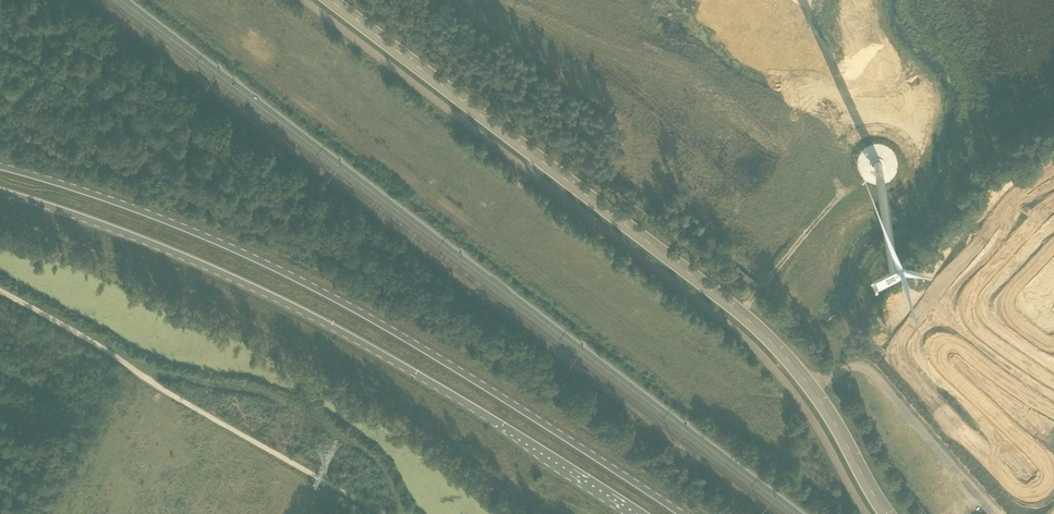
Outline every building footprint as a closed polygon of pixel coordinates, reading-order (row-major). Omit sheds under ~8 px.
[(519,34),(535,40),(540,25),(524,19),(519,34)] [(872,147),(867,151),(871,157),(879,157),(882,161),(877,165),(877,167),(873,167),(865,173),(865,180),(887,180),(887,174),(886,174),(878,164),(885,164),(886,165),(893,165),(896,162),(896,156),(889,147),(872,147)]
